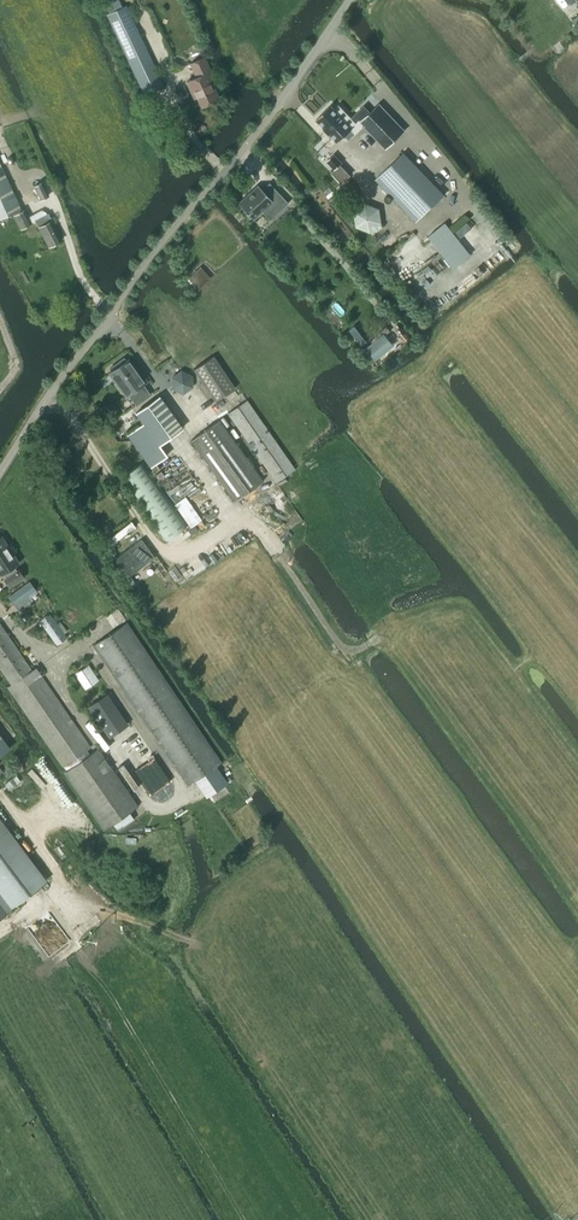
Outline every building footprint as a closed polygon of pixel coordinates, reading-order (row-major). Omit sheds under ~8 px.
[(125,5),(121,7),(118,0),(103,0),(109,13),(107,14),(144,94),(162,85),(125,5)] [(210,70),(203,57),(190,63),(196,76),(186,81),(191,92),(194,91),(201,106),(218,97),(206,72),(210,70)] [(361,108),(354,115),(355,116),(359,121),(357,124),(361,128),(364,125),(386,148),(404,130),(379,104),(370,112),(367,108),(365,107),(363,107),(361,108)] [(331,105),(317,119),(325,128),(324,128),(329,134),(330,133),(338,142),(343,137),(348,141),(361,128),(357,124),(340,105),(335,109),(331,105)] [(445,195),(404,152),(375,179),(416,222),(445,195)] [(20,209),(0,165),(0,218),(20,209)] [(40,200),(49,195),(42,182),(33,186),(40,200)] [(261,190),(257,185),(238,203),(254,219),(262,212),(270,220),(288,203),(269,183),(261,190)] [(380,208),(365,202),(354,212),(356,227),(370,232),(382,223),(380,208)] [(24,209),(13,215),(20,228),(35,220),(48,246),(61,240),(47,213),(46,214),(45,212),(41,210),(28,217),(24,209)] [(431,236),(453,264),(454,265),(467,255),(444,225),(431,236)] [(384,333),(378,338),(364,349),(378,366),(408,341),(396,325),(385,334),(384,333)] [(213,356),(193,369),(215,401),(235,388),(213,356)] [(110,371),(108,373),(126,397),(128,395),(136,405),(150,395),(143,384),(145,382),(128,358),(126,360),(123,357),(108,368),(110,371)] [(182,392),(190,387),(190,377),(181,372),(173,378),(173,387),(182,392)] [(143,423),(127,435),(150,467),(167,456),(159,445),(182,428),(159,396),(136,413),(143,423)] [(294,469),(247,399),(228,413),(275,483),(285,476),(295,469),(294,469)] [(219,419),(190,440),(234,502),(263,480),(219,419)] [(166,541),(187,526),(142,462),(119,478),(166,541)] [(18,563),(1,536),(0,537),(0,576),(3,574),(5,577),(3,579),(9,588),(24,578),(18,568),(16,570),(14,567),(18,563)] [(36,590),(30,581),(7,597),(14,606),(15,605),(20,611),(33,601),(29,595),(36,590)] [(67,638),(50,614),(40,622),(56,645),(67,638)] [(188,785),(221,762),(221,761),(127,622),(118,628),(93,645),(188,785)] [(62,766),(66,771),(63,772),(103,830),(106,828),(112,824),(116,830),(133,818),(129,812),(138,806),(98,748),(89,754),(86,750),(90,747),(40,675),(43,673),(41,669),(38,672),(35,667),(31,670),(0,625),(0,667),(11,684),(7,686),(52,751),(62,766)] [(88,665),(75,674),(85,688),(98,680),(88,665)] [(87,706),(108,738),(128,724),(106,693),(87,706)] [(9,749),(0,736),(0,756),(9,749)] [(10,908),(46,880),(0,819),(0,894),(10,908)]
